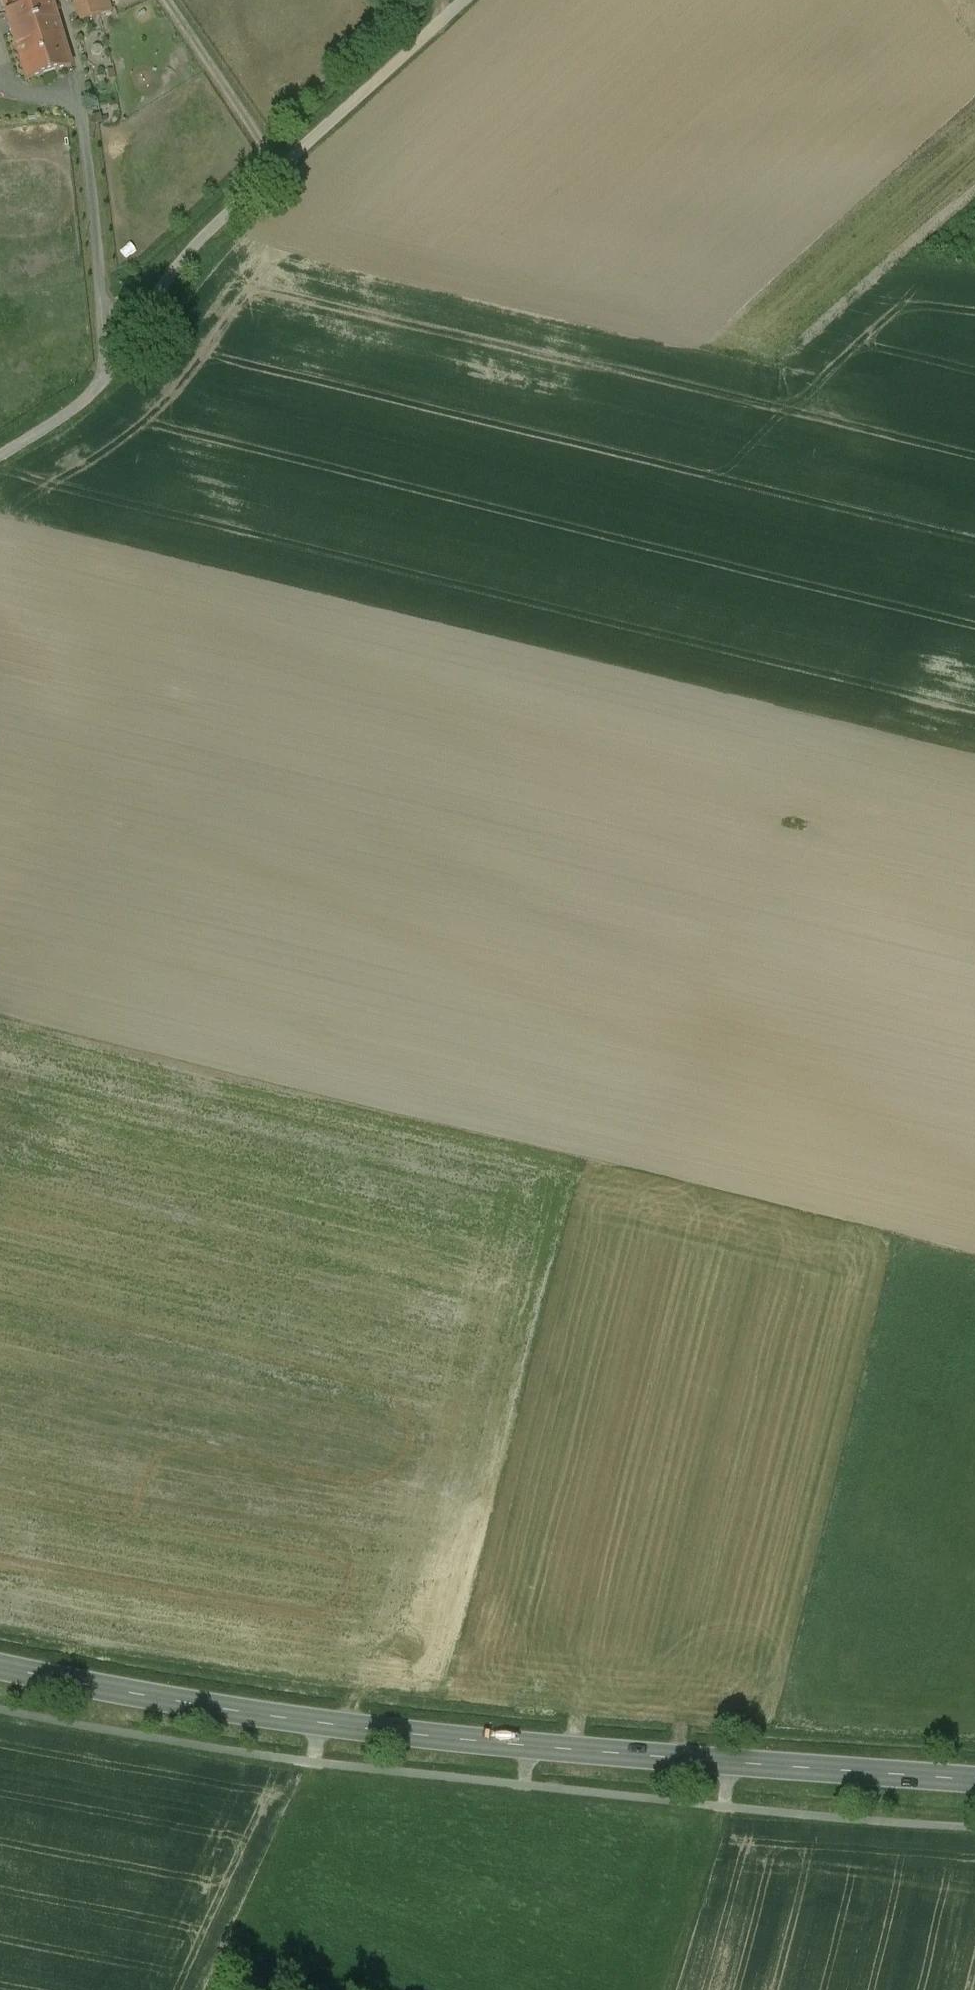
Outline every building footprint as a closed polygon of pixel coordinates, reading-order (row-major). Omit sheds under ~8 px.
[(27,80),(71,66),(51,0),(3,0),(27,80)] [(81,20),(111,11),(107,0),(75,0),(81,20)]
